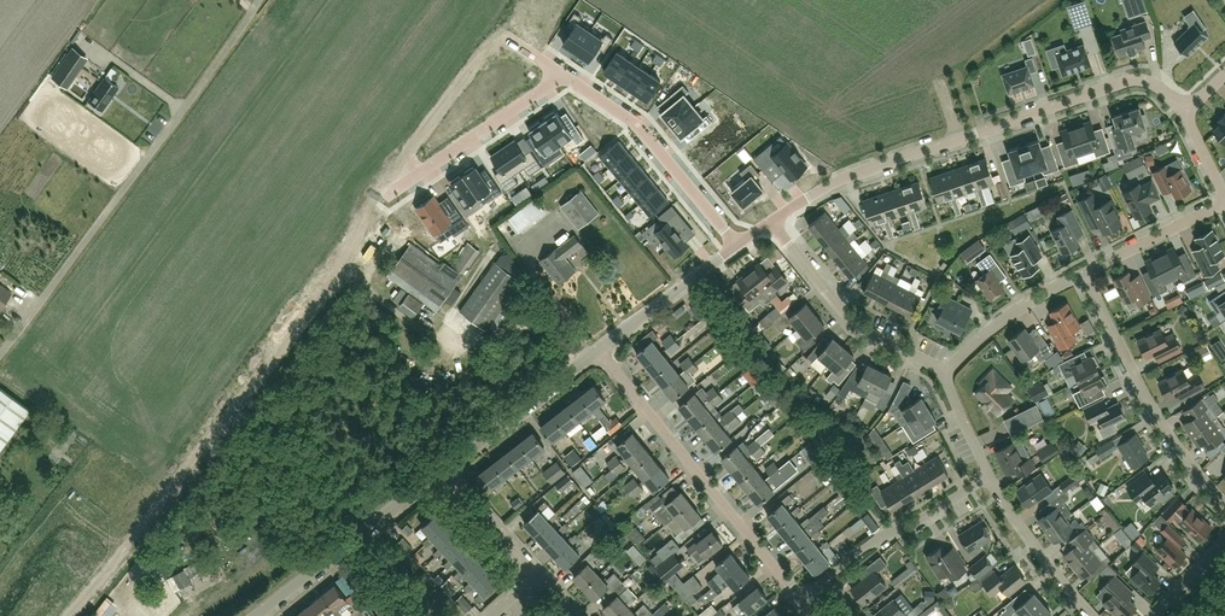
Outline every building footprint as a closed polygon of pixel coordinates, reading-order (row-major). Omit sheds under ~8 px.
[(1138,14),(1148,10),(1145,0),(1133,0),(1138,14)] [(1081,20),(1090,18),(1084,2),(1068,7),(1071,15),(1078,13),(1081,20)] [(1191,25),(1174,42),(1187,56),(1208,36),(1203,31),(1206,28),(1194,9),(1193,10),(1194,12),(1186,17),(1191,25)] [(576,52),(592,29),(579,20),(582,17),(575,12),(566,25),(572,29),(563,43),(576,52)] [(1122,29),(1124,33),(1113,37),(1119,56),(1129,52),(1129,53),(1136,51),(1136,50),(1145,47),(1143,39),(1151,37),(1146,21),(1122,29)] [(592,29),(576,52),(589,60),(598,47),(604,51),(613,38),(606,33),(604,37),(592,29)] [(1030,55),(1036,53),(1031,38),(1023,41),(1026,50),(1028,49),(1030,55)] [(631,45),(635,48),(639,42),(635,39),(631,45)] [(643,45),(639,42),(635,48),(639,51),(643,45)] [(1091,65),(1083,45),(1049,57),(1053,68),(1060,65),(1063,75),(1091,65)] [(66,87),(86,59),(72,49),(52,78),(66,87)] [(617,51),(604,70),(615,78),(628,59),(617,51)] [(657,62),(661,56),(657,54),(653,60),(657,62)] [(661,56),(657,62),(661,65),(665,59),(661,56)] [(1027,66),(1027,67),(1004,75),(1003,74),(1003,75),(1003,76),(1009,92),(1009,93),(1010,93),(1033,85),(1034,85),(1034,84),(1033,84),(1030,73),(1037,71),(1032,57),(1025,60),(1027,66)] [(628,59),(615,78),(626,85),(639,66),(628,59)] [(113,75),(118,70),(112,64),(107,70),(113,75)] [(639,66),(626,85),(637,93),(650,73),(639,66)] [(650,73),(637,93),(648,100),(661,81),(650,73)] [(663,114),(661,115),(666,122),(668,120),(672,125),(692,108),(683,96),(687,93),(681,86),(668,97),(673,103),(662,113),(663,114)] [(102,109),(107,102),(94,92),(77,116),(93,127),(104,111),(102,109)] [(692,108),(672,125),(675,129),(674,131),(679,137),(681,135),(682,137),(693,127),(697,133),(710,122),(705,116),(701,119),(692,108)] [(1145,126),(1148,125),(1145,114),(1142,115),(1139,108),(1113,116),(1118,130),(1109,133),(1109,132),(1108,133),(1114,151),(1117,160),(1133,154),(1131,148),(1137,146),(1132,132),(1146,128),(1145,126)] [(546,119),(543,121),(559,145),(572,136),(577,143),(584,139),(574,125),(569,129),(557,112),(555,113),(554,112),(545,118),(546,119)] [(1224,114),(1218,121),(1219,123),(1212,129),(1224,142),(1224,115),(1224,114)] [(531,129),(529,131),(541,148),(535,152),(544,166),(551,161),(546,154),(559,145),(543,121),(540,123),(539,121),(530,128),(531,129)] [(1077,129),(1085,151),(1093,149),(1096,157),(1110,152),(1106,138),(1098,141),(1091,121),(1084,124),(1084,126),(1077,129)] [(722,133),(716,126),(703,136),(708,143),(696,154),(706,167),(726,150),(716,138),(722,133)] [(1077,154),(1085,151),(1077,129),(1070,131),(1069,129),(1061,131),(1068,151),(1060,153),(1065,167),(1079,162),(1077,154)] [(503,149),(519,172),(525,168),(530,175),(542,167),(531,150),(530,150),(524,154),(517,142),(515,140),(503,149)] [(618,140),(600,155),(610,167),(628,152),(618,140)] [(1029,145),(1024,147),(1032,171),(1041,168),(1044,174),(1059,169),(1054,154),(1044,158),(1038,140),(1028,144),(1029,145)] [(794,150),(787,142),(772,155),(766,147),(753,157),(762,168),(774,159),(790,177),(806,164),(799,156),(800,155),(795,149),(794,150)] [(1032,171),(1024,147),(1019,148),(1019,147),(1009,150),(1015,168),(1005,171),(1010,186),(1025,181),(1024,174),(1032,171)] [(519,172),(503,149),(491,157),(501,170),(495,174),(506,191),(519,183),(513,175),(519,172)] [(628,152),(610,167),(620,180),(639,164),(628,152)] [(972,164),(980,187),(982,187),(994,183),(986,159),(972,164)] [(746,180),(732,192),(736,197),(734,199),(740,205),(742,204),(743,206),(751,199),(756,196),(755,196),(763,189),(755,179),(760,174),(751,163),(745,168),(740,172),(746,180)] [(639,164),(620,180),(630,192),(649,177),(639,164)] [(980,187),(972,164),(958,169),(966,192),(976,189),(979,198),(985,196),(982,187),(980,187)] [(466,174),(463,176),(483,204),(501,192),(492,178),(486,182),(476,167),(474,168),(473,166),(465,172),(466,174)] [(1191,190),(1181,169),(1169,175),(1165,166),(1152,172),(1163,193),(1171,190),(1175,198),(1191,190)] [(966,192),(958,169),(944,174),(952,197),(950,198),(953,206),(959,205),(956,196),(966,192)] [(596,179),(602,174),(599,171),(593,175),(596,179)] [(602,174),(596,179),(599,183),(605,178),(602,174)] [(938,202),(950,198),(952,197),(944,174),(930,178),(938,202)] [(453,183),(451,184),(461,199),(455,203),(465,217),(483,204),(463,176),(461,177),(460,175),(451,181),(453,183)] [(649,177),(630,192),(640,204),(659,189),(649,177)] [(996,183),(1002,199),(1007,198),(1001,181),(996,183)] [(1139,184),(1123,192),(1136,217),(1151,210),(1148,202),(1151,200),(1152,201),(1159,197),(1151,181),(1140,187),(1139,184)] [(913,210),(915,210),(927,206),(919,182),(905,187),(913,210)] [(909,212),(912,220),(917,219),(915,210),(913,210),(905,187),(891,192),(899,215),(909,212)] [(659,189),(640,204),(650,216),(669,201),(659,189)] [(579,228),(599,213),(581,190),(561,206),(579,228)] [(524,198),(520,192),(512,197),(516,204),(524,198)] [(883,220),(886,229),(891,227),(888,219),(899,215),(891,192),(877,196),(885,220),(883,220)] [(1092,228),(1100,224),(1104,233),(1121,225),(1114,211),(1116,210),(1111,200),(1099,206),(1093,194),(1079,201),(1092,228)] [(616,203),(621,199),(618,195),(613,199),(616,203)] [(433,196),(417,208),(434,234),(435,233),(447,225),(452,234),(454,236),(468,226),(454,205),(444,212),(438,203),(433,196)] [(885,220),(877,196),(863,201),(871,225),(883,220),(885,220)] [(985,196),(979,198),(982,206),(988,204),(985,196)] [(533,197),(510,216),(519,227),(542,208),(533,197)] [(621,199),(616,203),(619,207),(624,202),(621,199)] [(676,231),(686,222),(672,205),(658,216),(660,218),(665,225),(654,235),(660,242),(662,241),(674,255),(687,244),(685,242),(676,231)] [(959,205),(953,206),(956,215),(962,213),(959,205)] [(1039,206),(1027,212),(1031,220),(1043,215),(1039,206)] [(1072,210),(1058,217),(1063,226),(1052,232),(1059,245),(1058,247),(1060,251),(1062,251),(1063,254),(1080,246),(1075,237),(1083,233),(1072,210)] [(625,215),(628,219),(634,215),(631,211),(625,215)] [(817,236),(833,223),(825,212),(808,226),(817,236)] [(1015,234),(1031,225),(1024,213),(1009,222),(1015,234)] [(917,219),(912,220),(915,229),(920,227),(917,219)] [(846,229),(853,224),(849,220),(843,225),(846,229)] [(909,221),(902,223),(904,230),(911,228),(909,221)] [(817,236),(825,246),(842,233),(833,223),(817,236)] [(853,224),(846,229),(850,234),(856,229),(853,224)] [(891,227),(886,229),(889,238),(894,236),(891,227)] [(1194,251),(1199,262),(1206,275),(1219,269),(1214,259),(1224,255),(1217,242),(1218,239),(1216,234),(1213,233),(1212,231),(1196,239),(1201,248),(1194,251)] [(833,256),(850,243),(842,233),(825,246),(833,256)] [(568,253),(569,254),(582,244),(575,235),(558,248),(558,247),(540,261),(559,284),(576,270),(565,256),(568,253)] [(1015,264),(1017,264),(1024,276),(1039,267),(1034,260),(1041,256),(1029,236),(1017,243),(1021,250),(1012,256),(1013,258),(1012,260),(1015,264)] [(859,245),(863,249),(869,244),(865,240),(859,245)] [(985,248),(979,240),(962,253),(967,261),(985,248)] [(440,306),(480,251),(467,242),(450,266),(445,262),(440,268),(409,246),(391,270),(440,306)] [(833,256),(842,267),(858,253),(850,243),(833,256)] [(869,244),(863,249),(866,254),(873,249),(869,244)] [(765,255),(771,262),(784,252),(778,245),(765,255)] [(1160,256),(1171,278),(1179,274),(1183,282),(1197,275),(1190,262),(1183,266),(1173,247),(1166,251),(1167,253),(1160,256)] [(500,254),(495,261),(520,278),(523,273),(512,257),(507,253),(500,254)] [(858,253),(842,267),(850,277),(866,264),(858,253)] [(1004,290),(993,274),(1001,268),(990,254),(977,263),(984,272),(983,276),(976,280),(990,300),(1004,290)] [(391,270),(398,260),(392,256),(385,266),(391,270)] [(1163,282),(1171,278),(1160,256),(1154,260),(1152,258),(1145,261),(1155,280),(1147,284),(1154,296),(1167,289),(1163,282)] [(494,260),(459,310),(485,328),(520,279),(494,260)] [(775,266),(767,272),(759,263),(748,272),(770,298),(770,299),(776,294),(774,292),(785,283),(787,281),(775,266)] [(865,290),(876,297),(887,278),(890,273),(894,266),(888,263),(882,275),(875,272),(865,290)] [(899,269),(894,266),(890,273),(895,276),(899,269)] [(919,270),(912,267),(909,273),(916,277),(919,270)] [(737,281),(742,288),(737,292),(739,295),(751,310),(762,302),(763,303),(770,298),(748,272),(737,281)] [(1129,273),(1114,280),(1125,302),(1134,298),(1137,305),(1150,299),(1144,285),(1139,276),(1132,279),(1129,273)] [(1208,282),(1212,289),(1224,282),(1224,275),(1224,273),(1208,282)] [(888,303),(898,284),(887,278),(876,297),(888,303)] [(921,281),(916,278),(912,285),(918,288),(921,281)] [(1207,282),(1190,289),(1194,298),(1211,290),(1207,282)] [(888,303),(899,309),(910,291),(898,284),(888,303)] [(11,293),(0,285),(0,308),(11,293)] [(452,305),(462,292),(455,286),(445,300),(452,305)] [(1209,301),(1217,314),(1223,310),(1224,313),(1224,290),(1209,301)] [(910,291),(899,309),(911,316),(921,297),(910,291)] [(777,294),(770,299),(780,312),(793,302),(788,296),(782,300),(777,294)] [(972,310),(944,296),(937,311),(941,313),(937,321),(960,333),(972,310)] [(702,300),(691,308),(700,321),(712,314),(702,300)] [(798,328),(816,314),(807,302),(793,313),(789,307),(773,320),(782,331),(793,322),(798,328)] [(1056,322),(1048,326),(1061,349),(1076,341),(1071,332),(1080,327),(1067,303),(1050,313),(1056,322)] [(1177,312),(1185,317),(1190,309),(1182,304),(1177,312)] [(767,314),(759,320),(764,326),(772,320),(767,314)] [(824,325),(816,314),(798,328),(803,335),(796,340),(804,351),(816,341),(811,335),(824,325)] [(643,348),(637,353),(646,364),(662,352),(653,341),(659,336),(653,329),(637,342),(643,348)] [(1009,341),(1023,360),(1034,352),(1040,361),(1053,352),(1042,337),(1034,343),(1024,329),(1009,341)] [(1174,335),(1165,339),(1161,330),(1138,341),(1146,358),(1155,353),(1159,361),(1181,350),(1174,335)] [(663,341),(668,347),(677,340),(672,334),(663,341)] [(829,364),(843,346),(833,338),(822,351),(817,347),(808,357),(813,362),(817,358),(821,361),(823,359),(829,364)] [(717,347),(727,358),(737,350),(727,339),(717,347)] [(677,340),(668,347),(672,353),(681,346),(677,340)] [(1197,360),(1211,353),(1207,343),(1192,350),(1197,360)] [(832,383),(834,380),(839,384),(849,373),(843,368),(854,355),(843,346),(829,364),(834,369),(826,378),(832,383)] [(671,363),(662,352),(646,364),(655,376),(671,363)] [(1052,356),(1058,364),(1064,360),(1058,352),(1052,356)] [(1205,363),(1216,358),(1213,353),(1203,358),(1205,363)] [(681,363),(685,369),(694,362),(690,356),(681,363)] [(1069,386),(1079,381),(1098,371),(1096,366),(1099,365),(1094,356),(1077,364),(1074,357),(1058,364),(1069,386)] [(685,369),(680,374),(664,386),(673,398),(695,380),(691,375),(699,368),(694,362),(685,369)] [(671,363),(655,376),(664,386),(680,374),(671,363)] [(850,389),(866,397),(880,370),(868,364),(858,383),(855,382),(854,384),(848,380),(838,394),(845,398),(850,389)] [(788,369),(781,376),(788,384),(795,377),(788,369)] [(866,397),(877,403),(876,406),(883,410),(886,406),(891,395),(884,391),(892,376),(880,370),(866,397)] [(981,383),(984,386),(976,395),(985,403),(990,408),(998,415),(1013,400),(1006,392),(1011,387),(993,370),(981,383)] [(1182,400),(1204,388),(1197,374),(1188,379),(1182,370),(1159,383),(1167,398),(1178,392),(1182,400)] [(1098,371),(1079,381),(1083,389),(1073,394),(1080,408),(1095,400),(1092,393),(1108,384),(1104,375),(1101,377),(1098,371)] [(1036,400),(1047,395),(1048,395),(1052,393),(1047,382),(1042,385),(1041,383),(1030,389),(1036,400)] [(581,396),(591,410),(605,400),(594,386),(581,396)] [(688,417),(704,405),(709,400),(718,393),(713,387),(704,394),(700,389),(694,393),(679,406),(688,417)] [(29,409),(0,388),(0,448),(29,409)] [(804,395),(810,400),(816,393),(810,388),(804,395)] [(902,425),(921,414),(929,409),(921,397),(907,406),(903,400),(906,393),(899,390),(889,410),(894,412),(902,425)] [(718,393),(709,400),(714,406),(723,399),(718,393)] [(1191,435),(1217,417),(1210,406),(1218,400),(1214,394),(1205,400),(1203,397),(1184,411),(1190,420),(1183,424),(1191,435)] [(567,406),(578,420),(591,410),(581,396),(567,406)] [(1117,431),(1113,423),(1125,418),(1123,414),(1124,411),(1122,408),(1120,407),(1118,403),(1107,409),(1103,400),(1084,409),(1091,422),(1099,419),(1103,427),(1099,429),(1103,438),(1117,431)] [(697,429),(713,416),(704,405),(688,417),(697,429)] [(1044,418),(1037,405),(1025,411),(1031,424),(1044,418)] [(554,416),(565,430),(578,420),(567,406),(554,416)] [(922,429),(936,420),(929,409),(921,414),(902,425),(913,443),(925,435),(922,429)] [(722,417),(727,423),(736,416),(731,410),(722,417)] [(604,426),(611,435),(622,425),(615,417),(610,421),(604,414),(599,419),(604,426)] [(565,430),(554,416),(541,427),(552,441),(565,430)] [(697,429),(706,440),(722,427),(713,416),(697,429)] [(736,416),(727,423),(732,429),(741,421),(736,416)] [(1191,435),(1199,446),(1203,443),(1208,449),(1224,437),(1224,429),(1217,417),(1191,435)] [(638,431),(646,441),(655,435),(647,425),(638,431)] [(722,427),(706,440),(715,451),(731,439),(722,427)] [(520,443),(531,457),(544,447),(533,433),(520,443)] [(626,457),(642,444),(632,433),(617,446),(626,457)] [(1118,445),(1132,468),(1148,458),(1140,446),(1142,445),(1135,435),(1118,445)] [(747,447),(752,453),(761,446),(756,440),(747,447)] [(1030,470),(1034,467),(1030,458),(1023,462),(1022,459),(1028,456),(1020,440),(1014,444),(1013,443),(996,452),(1008,473),(1015,469),(1019,476),(1030,470)] [(1080,458),(1088,448),(1079,440),(1070,451),(1080,458)] [(1091,464),(1117,448),(1112,441),(1096,451),(1098,454),(1088,460),(1091,464)] [(520,443),(507,453),(518,467),(531,457),(520,443)] [(626,457),(635,468),(651,455),(642,444),(626,457)] [(1059,451),(1055,444),(1039,454),(1043,461),(1059,451)] [(731,470),(746,457),(737,446),(722,459),(731,470)] [(761,446),(752,453),(757,459),(766,452),(761,446)] [(918,451),(922,458),(927,455),(923,448),(918,451)] [(890,449),(884,453),(887,458),(893,454),(890,449)] [(813,467),(822,459),(815,450),(805,457),(813,467)] [(922,458),(918,451),(913,454),(917,461),(922,458)] [(493,463),(504,477),(518,467),(507,453),(493,463)] [(635,468),(644,479),(660,466),(651,455),(635,468)] [(607,463),(612,469),(621,462),(616,456),(607,463)] [(925,463),(937,481),(948,474),(937,456),(925,463)] [(731,470),(740,481),(756,469),(746,457),(731,470)] [(825,460),(815,468),(820,475),(830,467),(825,460)] [(900,472),(903,477),(915,495),(926,488),(914,470),(911,465),(905,468),(899,460),(895,463),(896,465),(900,472)] [(557,462),(543,472),(551,483),(565,472),(557,462)] [(621,462),(612,469),(616,475),(625,467),(621,462)] [(765,469),(770,475),(779,468),(774,462),(765,469)] [(504,477),(493,463),(480,474),(491,488),(504,477)] [(914,470),(926,488),(937,481),(925,463),(914,470)] [(903,477),(900,472),(896,465),(891,468),(895,475),(895,476),(898,481),(892,484),(904,502),(915,495),(903,477)] [(573,472),(584,487),(592,481),(580,466),(573,472)] [(660,466),(644,479),(654,491),(669,478),(660,466)] [(779,468),(770,475),(765,480),(749,492),(758,504),(774,491),(769,485),(774,480),(775,481),(784,474),(779,468)] [(740,481),(749,492),(765,480),(756,469),(740,481)] [(1085,478),(1080,471),(1060,485),(1065,492),(1085,478)] [(880,475),(884,482),(889,479),(885,472),(880,475)] [(1152,480),(1146,473),(1127,488),(1137,500),(1143,495),(1152,505),(1173,488),(1162,473),(1152,480)] [(1029,507),(1052,490),(1041,474),(1017,490),(1029,507)] [(568,475),(555,486),(560,493),(574,482),(568,475)] [(625,485),(630,491),(639,484),(634,478),(625,485)] [(1101,482),(1096,492),(1105,496),(1109,486),(1101,482)] [(639,484),(630,491),(635,497),(644,490),(639,484)] [(904,502),(892,484),(881,491),(877,485),(870,490),(881,508),(889,504),(892,509),(904,502)] [(676,516),(691,504),(681,492),(669,501),(665,496),(651,507),(655,513),(666,504),(676,516)] [(1046,532),(1065,518),(1071,514),(1063,503),(1068,499),(1064,493),(1050,503),(1055,509),(1038,521),(1046,532)] [(789,494),(780,502),(782,503),(767,515),(777,527),(792,515),(790,513),(784,506),(793,499),(789,494)] [(1186,529),(1199,541),(1211,528),(1192,509),(1187,514),(1182,509),(1186,505),(1179,499),(1164,514),(1171,521),(1175,517),(1180,522),(1178,524),(1185,530),(1186,529)] [(549,521),(548,519),(541,513),(549,506),(545,501),(537,509),(538,510),(524,523),(535,534),(549,521)] [(691,504),(676,516),(685,528),(675,537),(679,543),(694,531),(689,525),(700,516),(691,504)] [(801,526),(800,524),(794,517),(802,510),(798,506),(790,513),(792,515),(777,527),(786,539),(801,526)] [(573,507),(562,517),(567,523),(578,513),(573,507)] [(643,507),(638,513),(646,519),(650,513),(643,507)] [(824,507),(809,519),(808,518),(800,524),(801,526),(786,539),(796,550),(811,538),(809,536),(817,529),(811,522),(816,518),(823,518),(829,513),(824,507)] [(555,512),(548,519),(549,521),(535,534),(545,545),(559,532),(557,531),(551,524),(559,517),(555,512)] [(868,513),(861,518),(847,529),(851,534),(865,523),(873,533),(879,528),(868,513)] [(432,538),(446,525),(436,514),(422,527),(430,536),(423,542),(427,546),(434,540),(432,538)] [(1070,524),(1065,518),(1046,532),(1054,543),(1072,529),(1077,536),(1085,529),(1087,528),(1082,522),(1079,524),(1076,520),(1070,524)] [(969,552),(991,539),(989,535),(989,532),(986,527),(983,526),(981,522),(959,536),(969,552)] [(565,523),(557,531),(559,532),(545,545),(555,556),(569,543),(567,542),(561,535),(569,527),(565,523)] [(432,538),(434,540),(440,547),(433,554),(437,558),(444,551),(443,549),(457,537),(446,525),(432,538)] [(1178,547),(1184,541),(1168,525),(1162,531),(1169,538),(1168,538),(1156,550),(1174,567),(1186,555),(1178,547)] [(820,550),(819,547),(813,540),(821,534),(817,529),(809,536),(811,538),(796,550),(805,562),(820,550)] [(1098,545),(1085,529),(1077,536),(1072,539),(1077,545),(1063,556),(1072,567),(1091,551),(1098,545)] [(698,562),(722,543),(712,531),(696,543),(688,549),(698,562)] [(567,542),(569,543),(555,556),(565,567),(579,554),(571,546),(579,539),(575,534),(567,542)] [(397,543),(407,554),(413,548),(404,537),(397,543)] [(443,549),(444,551),(451,558),(443,565),(447,569),(454,562),(453,561),(467,548),(457,537),(443,549)] [(680,548),(672,538),(656,551),(664,561),(680,548)] [(820,550),(805,562),(815,574),(830,561),(822,552),(830,545),(827,541),(819,547),(820,550)] [(1130,546),(1136,552),(1141,546),(1136,541),(1130,546)] [(601,542),(594,550),(583,559),(580,562),(584,567),(574,577),(584,588),(598,575),(588,565),(606,548),(601,542)] [(1098,545),(1091,551),(1072,567),(1082,578),(1085,575),(1094,568),(1098,573),(1112,561),(1103,551),(1098,545)] [(951,579),(966,570),(952,549),(945,553),(941,547),(927,556),(940,577),(947,573),(951,579)] [(453,561),(454,562),(461,570),(454,576),(457,580),(465,574),(463,572),(477,559),(467,548),(453,561)] [(635,555),(641,562),(647,558),(640,550),(635,555)] [(704,594),(740,565),(730,553),(715,566),(720,571),(707,582),(712,588),(704,594)] [(1158,567),(1143,553),(1133,564),(1139,569),(1132,577),(1149,593),(1153,589),(1155,591),(1159,587),(1159,583),(1160,582),(1151,574),(1158,567)] [(675,554),(658,569),(667,580),(684,565),(675,554)] [(978,578),(993,566),(985,556),(970,569),(978,578)] [(886,564),(880,557),(867,568),(871,574),(852,589),(863,604),(886,586),(876,573),(886,564)] [(473,583),(487,570),(477,559),(463,572),(465,574),(471,581),(464,588),(467,592),(475,585),(473,583)] [(195,560),(193,574),(203,576),(204,569),(212,571),(213,564),(195,560)] [(1004,572),(1011,567),(1007,561),(1000,567),(1004,572)] [(750,577),(740,565),(704,594),(700,597),(705,604),(730,584),(735,589),(750,577)] [(899,586),(921,573),(917,566),(895,579),(899,586)] [(1002,587),(1008,595),(1025,581),(1013,567),(1000,578),(995,572),(983,581),(993,594),(1002,587)] [(192,581),(184,568),(173,575),(180,588),(192,581)] [(487,570),(473,583),(475,585),(481,592),(474,599),(477,603),(485,596),(484,595),(498,582),(487,570)] [(605,590),(609,594),(623,582),(614,572),(604,581),(598,575),(584,588),(595,599),(605,590)] [(970,574),(956,582),(960,588),(974,580),(970,574)] [(693,594),(702,586),(693,575),(675,589),(690,606),(698,600),(693,594)] [(1134,594),(1114,576),(1101,590),(1109,597),(1104,603),(1118,615),(1128,615),(1136,608),(1128,600),(1134,594)] [(627,607),(638,597),(623,582),(609,594),(614,599),(603,608),(610,615),(617,615),(627,607)] [(355,592),(348,598),(347,599),(335,584),(323,594),(335,609),(336,608),(341,613),(348,608),(350,610),(354,606),(356,609),(363,603),(355,592)] [(748,613),(767,598),(758,587),(732,607),(738,614),(744,608),(748,613)] [(949,595),(945,588),(936,593),(940,600),(949,595)] [(290,597),(293,602),(302,597),(299,591),(290,597)] [(934,592),(925,592),(925,600),(934,600),(934,592)] [(1043,603),(1034,593),(1022,603),(1016,596),(1004,606),(1013,615),(1028,615),(1043,603)] [(342,615),(341,613),(336,608),(335,609),(323,594),(311,604),(321,615),(326,615),(332,611),(335,615),(342,615)] [(455,601),(466,613),(473,607),(462,595),(455,601)] [(95,614),(98,615),(104,615),(114,605),(107,598),(94,613),(95,614)] [(906,615),(894,599),(873,615),(904,615),(906,615)] [(671,609),(665,603),(653,614),(651,615),(663,615),(671,609)] [(945,609),(941,603),(923,615),(924,615),(935,615),(945,609)] [(1028,615),(1048,615),(1049,615),(1051,613),(1043,603),(1028,615)] [(311,604),(299,613),(302,615),(321,615),(311,604)] [(653,614),(644,604),(634,613),(627,607),(617,615),(651,615),(653,614)] [(700,615),(712,615),(718,611),(713,604),(700,615)] [(917,614),(923,610),(919,604),(907,613),(910,615),(915,615),(917,614)] [(775,608),(764,615),(781,615),(775,608)]
